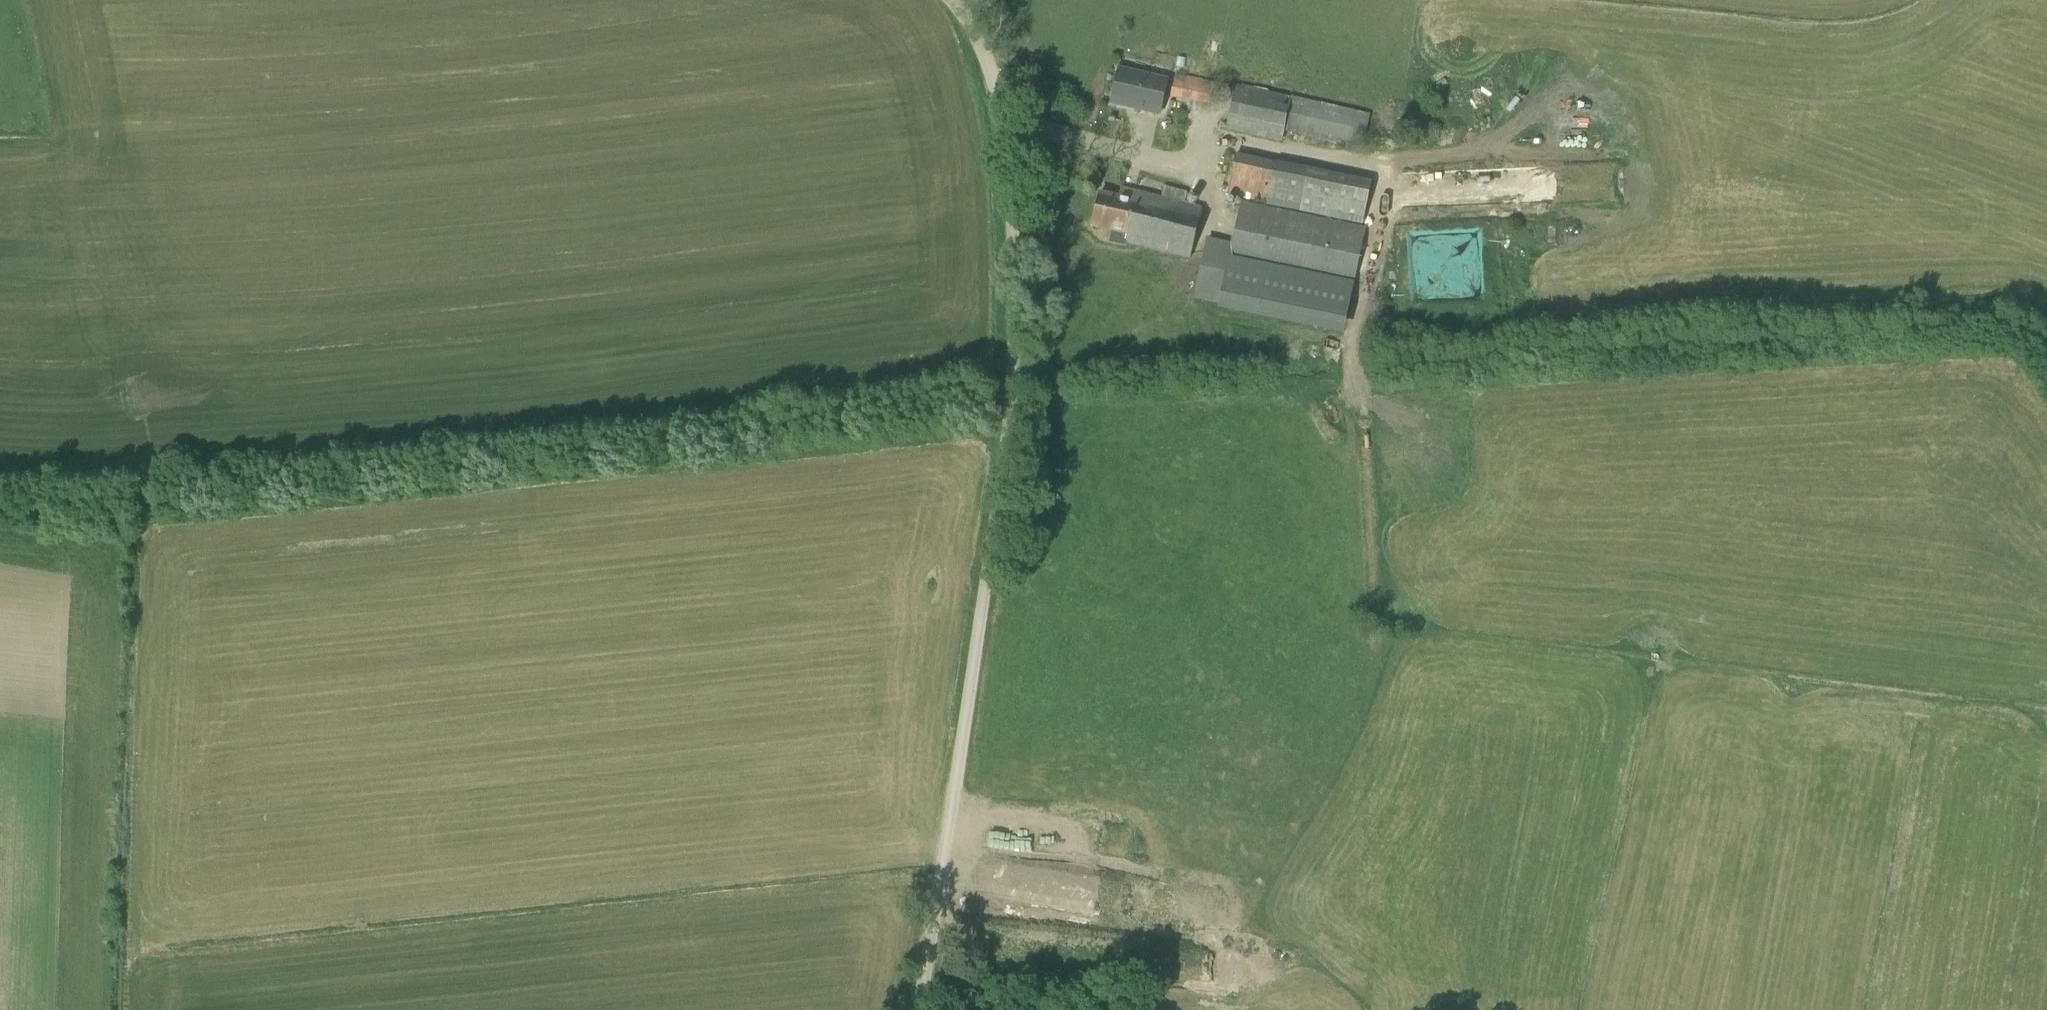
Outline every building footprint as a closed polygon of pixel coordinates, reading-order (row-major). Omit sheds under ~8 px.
[(1118,69),(1111,103),(1159,114),(1167,80),(1118,69)] [(1170,94),(1196,99),(1200,77),(1174,72),(1170,94)] [(1361,149),(1369,114),(1235,84),(1226,130),(1281,142),(1283,132),(1361,149)] [(1265,205),(1362,225),(1371,180),(1235,153),(1226,195),(1266,203),(1265,205)] [(1201,207),(1121,188),(1118,197),(1100,193),(1092,227),(1112,231),(1109,243),(1125,247),(1126,243),(1189,258),(1201,207)] [(1354,289),(1365,228),(1241,202),(1232,243),(1206,238),(1193,298),(1218,304),(1216,310),(1342,337),(1352,288),(1354,289)]
